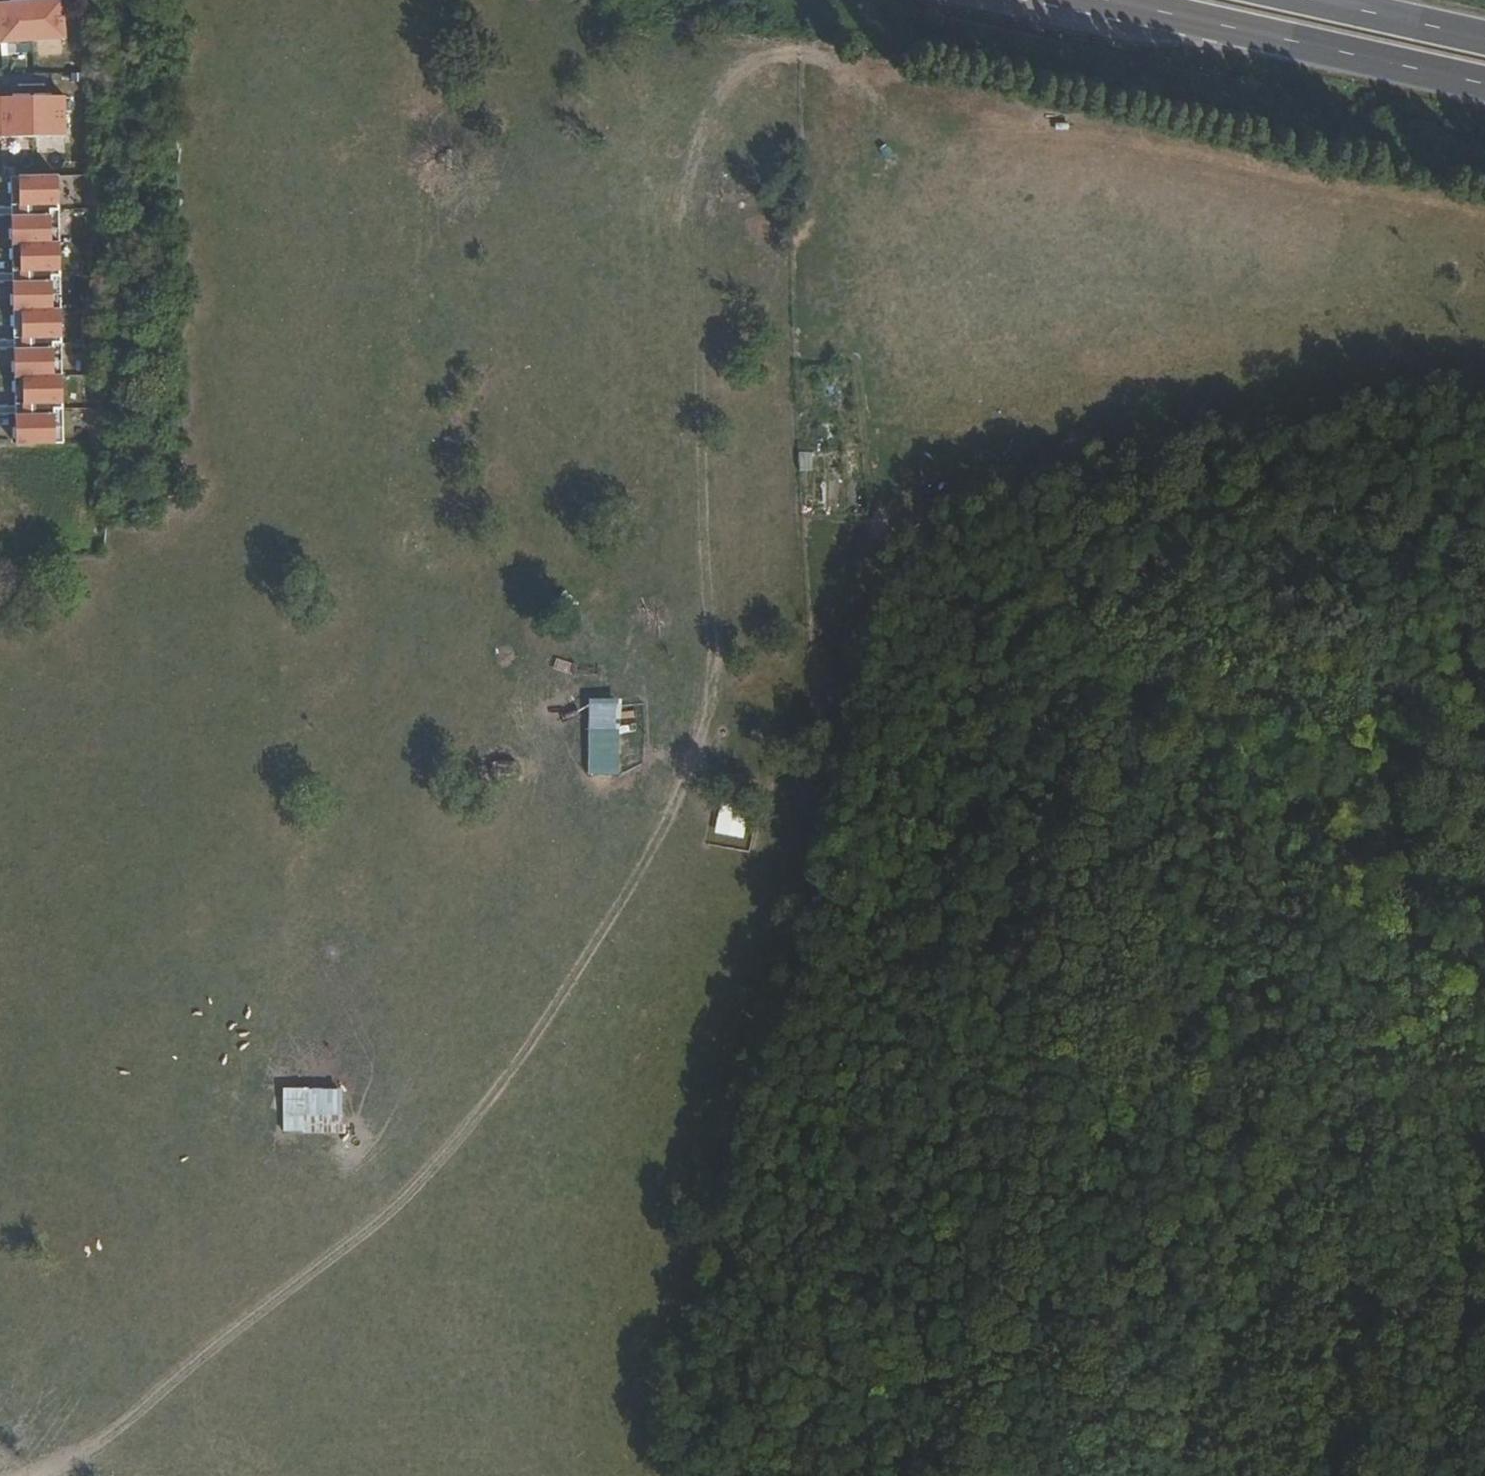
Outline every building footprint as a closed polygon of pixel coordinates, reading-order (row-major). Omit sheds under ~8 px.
[(0,5),(0,45),(69,40),(67,0),(0,5)] [(99,19),(99,0),(76,0),(76,11),(92,12),(91,18),(99,19)] [(69,137),(68,96),(0,98),(0,139),(69,137)] [(62,176),(14,177),(19,443),(64,444),(62,176)] [(588,776),(619,776),(618,724),(588,724),(588,776)] [(342,1134),(341,1088),(301,1089),(302,1135),(342,1134)]
